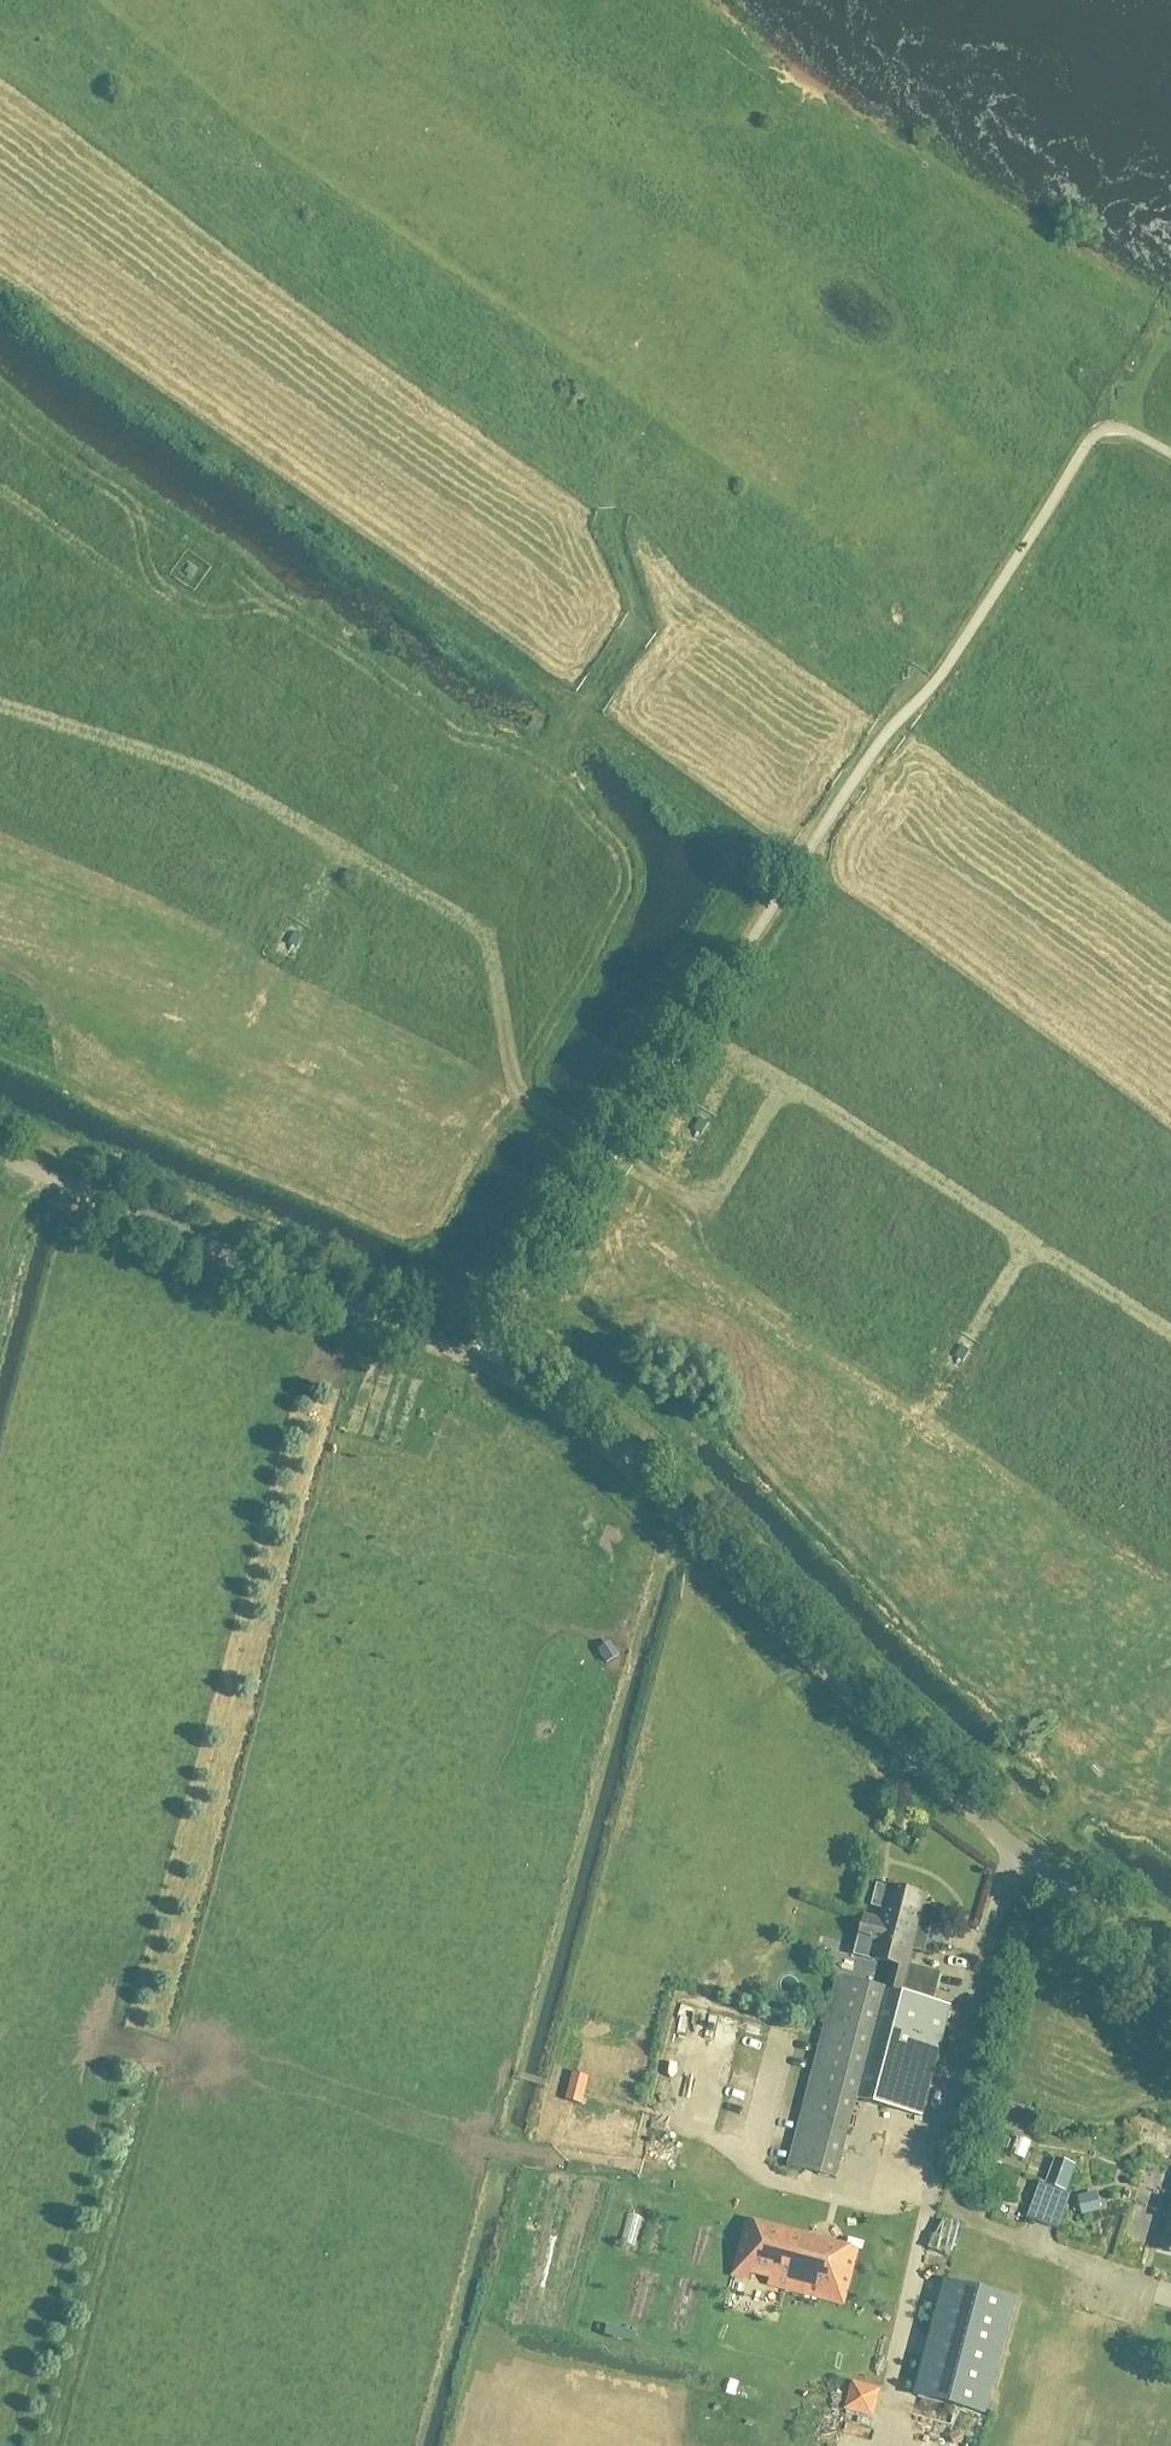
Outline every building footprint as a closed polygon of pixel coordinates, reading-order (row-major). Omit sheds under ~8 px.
[(891,1886),(891,1887),(878,1884),(873,1903),(885,1907),(882,1920),(882,1921),(904,1927),(903,1932),(916,1935),(912,1948),(925,1951),(936,1908),(924,1905),(926,1895),(891,1886)] [(882,1921),(882,1920),(865,1916),(859,1937),(876,1942),(871,1959),(889,1964),(883,1987),(935,1999),(942,1972),(908,1963),(912,1948),(925,1952),(925,1951),(912,1948),(916,1935),(903,1932),(904,1927),(882,1921)] [(935,1999),(883,1987),(837,1975),(787,2166),(837,2179),(858,2100),(923,2117),(953,2004),(935,1999)] [(1056,2157),(1046,2184),(1065,2191),(1075,2164),(1056,2157)] [(1092,2193),(1078,2196),(1082,2215),(1096,2211),(1092,2193)] [(1089,2250),(1110,2258),(1131,2204),(1109,2196),(1089,2250)] [(1162,2248),(1170,2251),(1170,2216),(1162,2248)] [(745,2227),(733,2274),(750,2279),(752,2272),(770,2277),(768,2283),(843,2303),(856,2256),(745,2227)] [(1016,2301),(947,2283),(916,2400),(985,2418),(1016,2301)]
